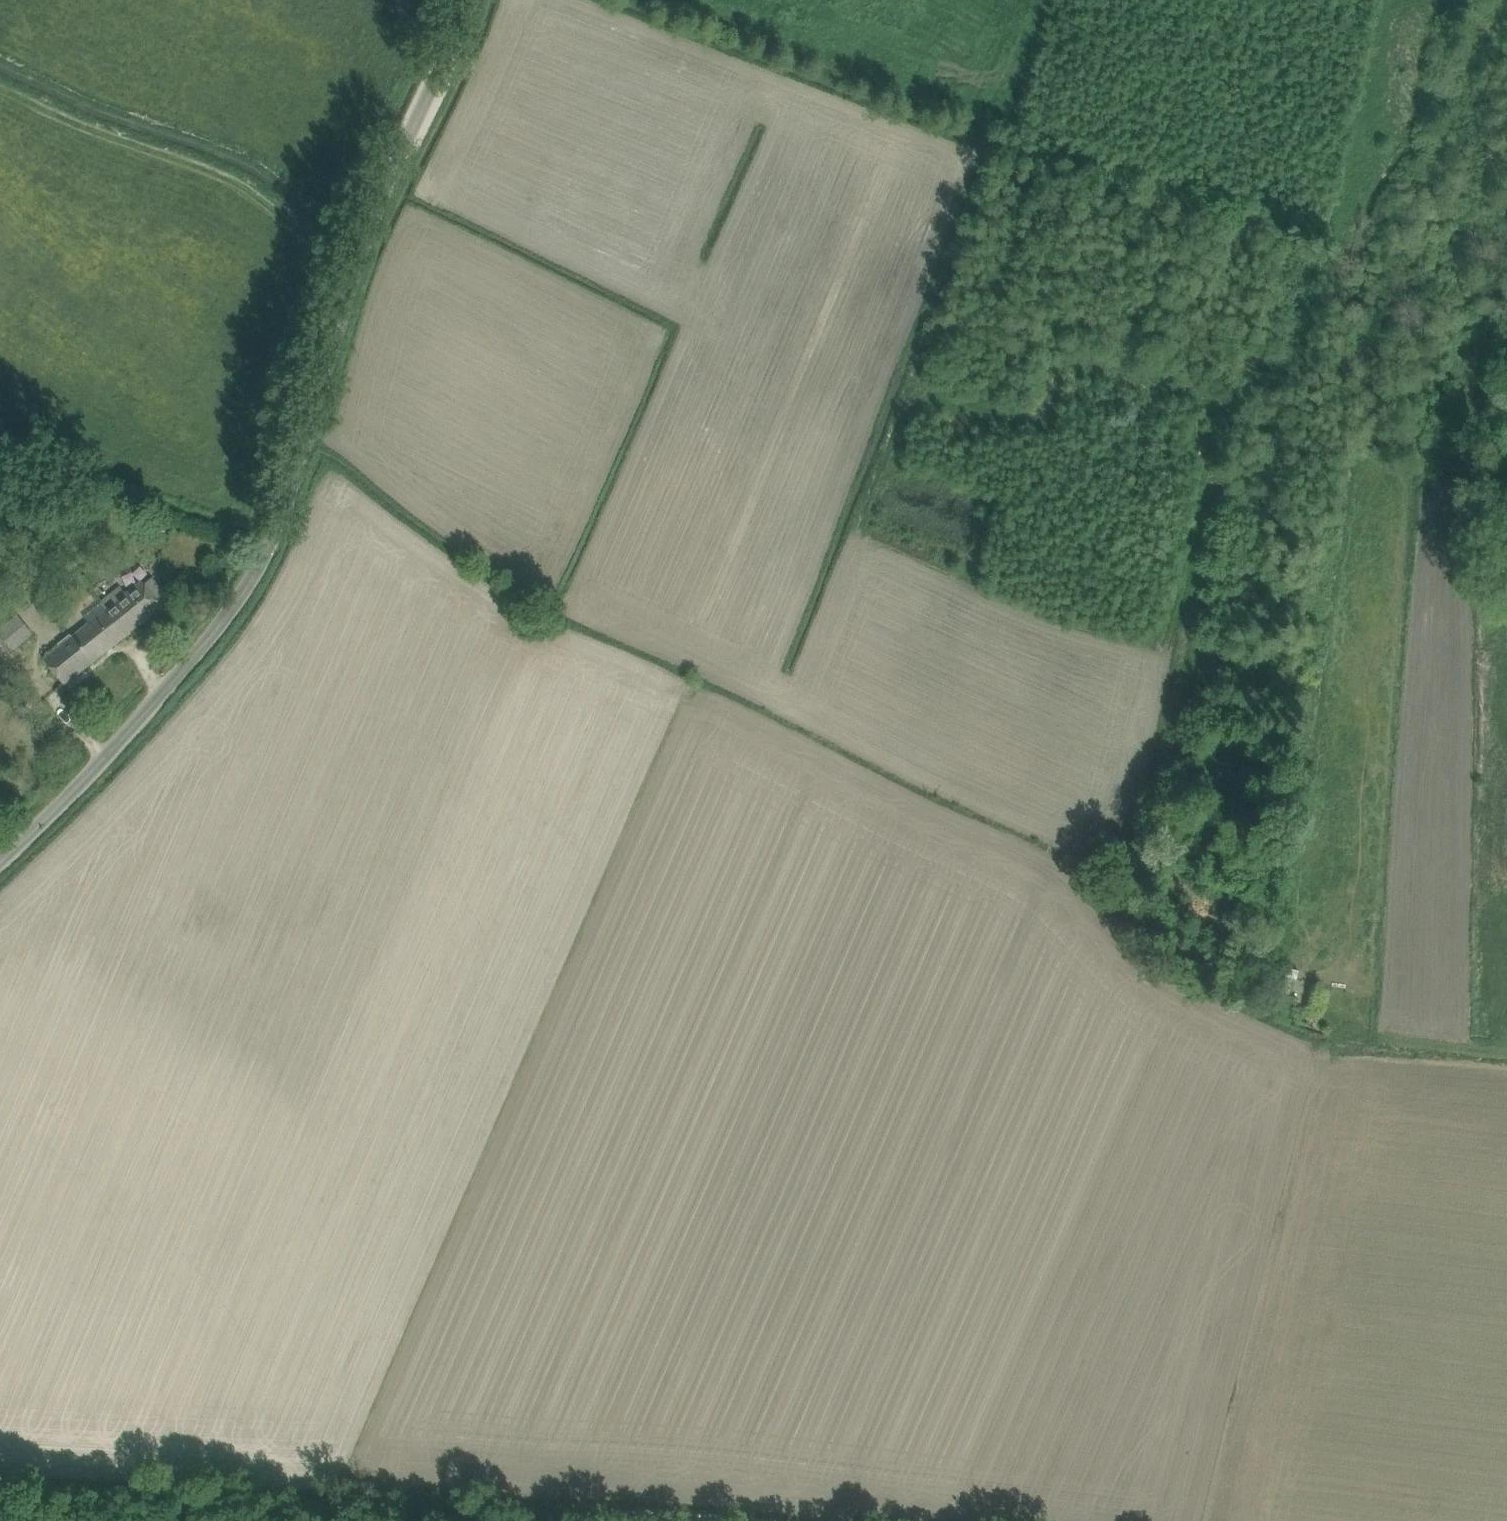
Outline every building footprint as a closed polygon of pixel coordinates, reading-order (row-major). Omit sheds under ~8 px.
[(162,606),(142,581),(127,593),(121,596),(116,589),(101,601),(128,634),(162,606)] [(64,684),(128,634),(101,601),(83,615),(88,623),(43,657),(52,669),(64,684)] [(0,629),(0,634),(15,649),(34,633),(18,614),(0,629)]
